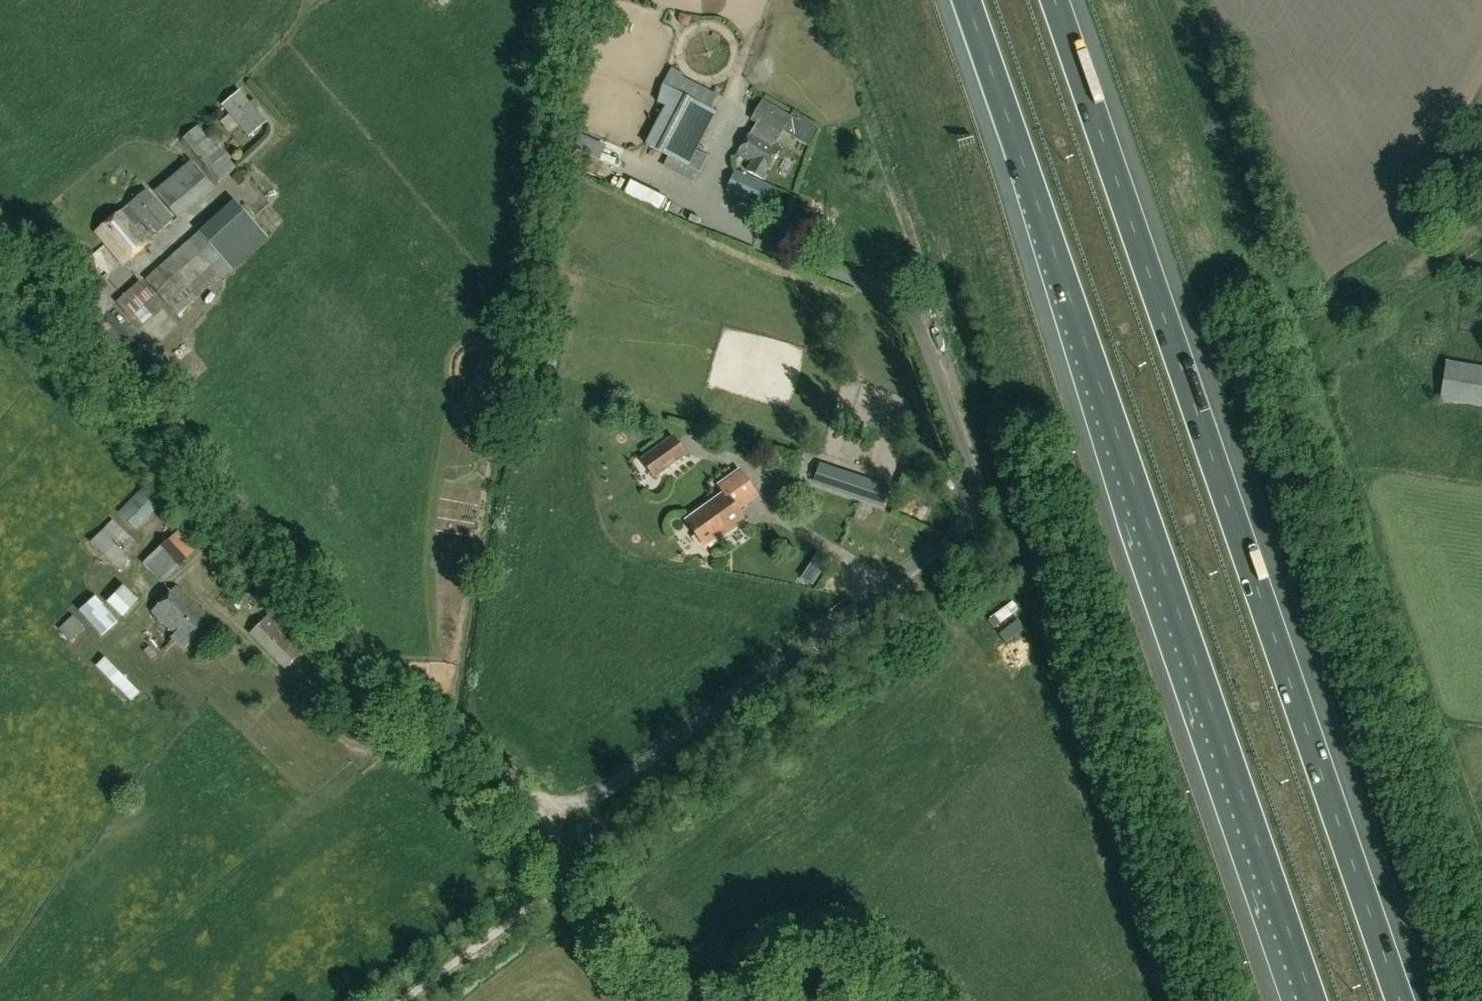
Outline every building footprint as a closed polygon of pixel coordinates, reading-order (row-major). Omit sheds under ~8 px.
[(680,14),(678,19),(681,25),(687,27),(690,17),(680,14)] [(645,143),(689,166),(699,172),(708,157),(696,151),(717,112),(710,109),(717,96),(669,71),(663,85),(661,84),(657,102),(665,106),(645,143)] [(221,106),(248,137),(267,122),(256,109),(260,107),(254,100),(250,102),(240,90),(221,106)] [(780,148),(772,143),(774,143),(790,116),(762,99),(750,120),(756,124),(752,132),(749,131),(737,154),(752,162),(748,170),(763,178),(780,148)] [(183,139),(208,170),(210,169),(219,179),(235,166),(226,155),(201,124),(183,139)] [(177,219),(214,188),(190,160),(154,191),(177,219)] [(727,190),(760,206),(769,186),(736,171),(727,190)] [(659,212),(660,211),(666,199),(630,181),(624,193),(623,193),(659,212)] [(149,242),(136,226),(141,222),(153,237),(173,221),(147,188),(127,204),(127,205),(121,210),(123,213),(97,233),(121,264),(149,242)] [(199,232),(231,271),(267,239),(233,200),(199,232)] [(231,271),(199,232),(145,280),(177,317),(231,271)] [(1445,362),(1439,400),(1481,408),(1481,368),(1445,362)] [(654,479),(687,455),(673,436),(640,460),(654,479)] [(889,485),(820,462),(814,481),(882,504),(889,485)] [(716,485),(723,495),(687,522),(705,546),(729,528),(731,531),(745,521),(738,511),(759,497),(739,469),(716,485)] [(128,506),(149,517),(163,491),(142,480),(128,506)] [(118,542),(122,545),(126,548),(127,548),(133,540),(129,537),(111,521),(90,543),(119,571),(129,559),(115,545),(118,542)] [(185,525),(143,563),(161,583),(203,545),(185,525)] [(813,585),(819,576),(811,571),(805,580),(813,585)] [(242,589),(230,578),(220,588),(232,599),(242,589)] [(172,638),(184,650),(212,621),(177,587),(151,614),(174,636),(172,638)] [(116,622),(95,597),(79,610),(100,636),(116,622)] [(285,671),(302,653),(308,646),(296,634),(289,641),(279,632),(287,624),(276,613),(272,617),(269,614),(265,618),(250,634),(285,671)] [(112,647),(102,656),(137,692),(146,683),(112,647)]
